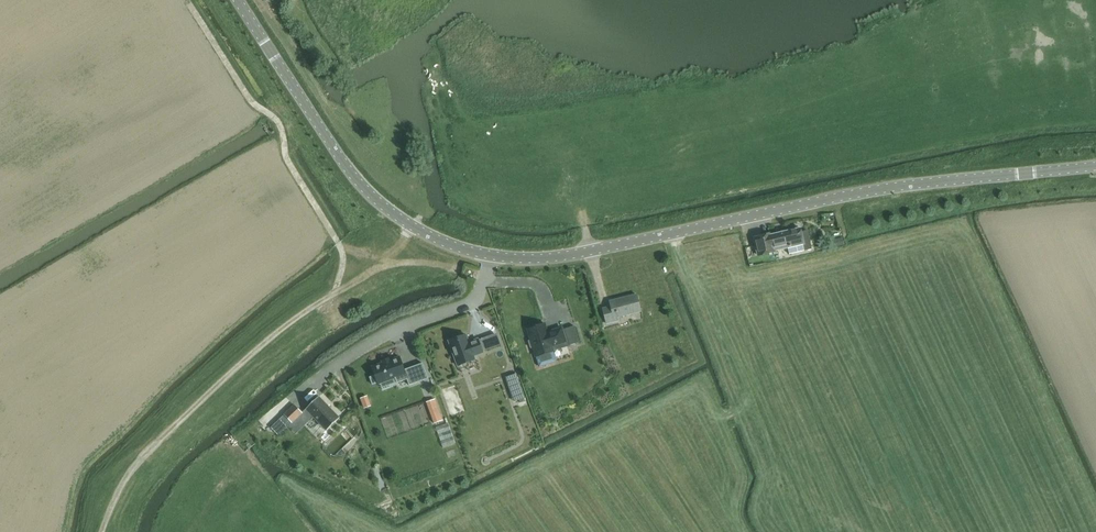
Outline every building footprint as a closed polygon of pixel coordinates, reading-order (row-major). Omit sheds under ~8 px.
[(788,248),(789,254),(805,250),(800,229),(772,235),(771,234),(754,238),(758,256),(776,252),(776,251),(788,248)] [(844,244),(842,237),(834,240),(836,247),(844,244)] [(617,318),(641,312),(636,295),(610,301),(611,307),(603,309),(607,324),(618,321),(617,318)] [(528,329),(531,341),(529,341),(531,348),(533,347),(539,366),(556,361),(552,346),(566,342),(562,329),(562,328),(552,331),(552,332),(548,334),(545,324),(528,329)] [(574,326),(562,329),(566,342),(567,346),(579,342),(574,326)] [(467,335),(449,341),(458,366),(475,360),(474,356),(483,353),(478,339),(470,342),(467,335)] [(375,376),(370,377),(372,385),(377,383),(378,384),(380,384),(395,378),(397,383),(407,380),(409,386),(428,379),(423,364),(422,363),(405,370),(400,357),(391,360),(382,363),(372,367),(375,376)] [(516,374),(506,377),(510,390),(520,386),(516,374)] [(367,396),(361,399),(364,408),(371,406),(367,396)] [(306,410),(326,431),(340,418),(319,397),(306,410)] [(434,423),(441,421),(433,400),(427,403),(434,423)] [(294,405),(285,415),(292,423),(302,413),(294,405)]
